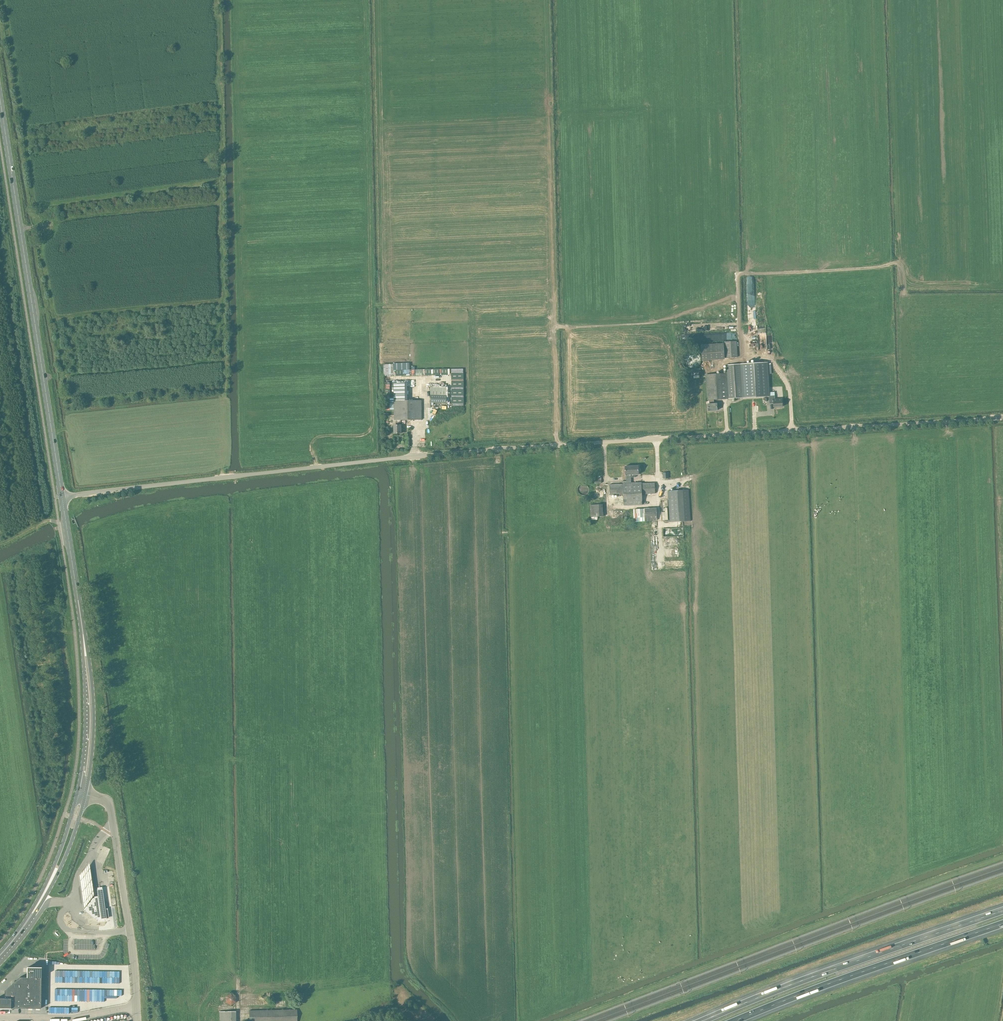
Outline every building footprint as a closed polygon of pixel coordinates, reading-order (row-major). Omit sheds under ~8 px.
[(737,341),(724,342),(725,358),(738,357),(737,341)] [(723,359),(722,343),(699,344),(700,360),(723,359)] [(742,364),(741,364),(743,398),(766,396),(766,395),(768,395),(768,387),(767,362),(742,364)] [(743,398),(741,364),(725,365),(726,373),(706,374),(707,399),(707,400),(709,400),(709,404),(714,404),(714,400),(721,399),(743,398)] [(446,403),(447,392),(430,391),(430,403),(446,403)] [(769,404),(773,404),(773,407),(782,407),(782,399),(775,399),(775,396),(769,396),(769,404)] [(394,420),(396,420),(401,420),(422,420),(422,400),(394,400),(394,420)] [(624,506),(633,505),(632,482),(631,482),(631,477),(631,474),(632,474),(631,466),(625,466),(625,475),(626,475),(626,481),(623,481),(623,483),(623,484),(610,484),(610,495),(623,495),(624,506)] [(642,482),(632,482),(633,505),(642,505),(642,494),(655,494),(655,483),(642,483),(642,482)] [(688,490),(683,490),(668,491),(670,522),(685,521),(691,521),(688,490)] [(602,516),(602,504),(590,504),(590,516),(602,516)] [(633,509),(633,522),(656,521),(656,508),(633,509)] [(90,864),(80,876),(81,884),(82,897),(84,905),(84,909),(94,895),(94,892),(93,885),(91,874),(90,864)] [(97,889),(98,897),(101,919),(104,919),(107,919),(103,889),(100,889),(97,889)] [(101,919),(98,897),(94,898),(85,911),(96,920),(96,921),(97,920),(101,919)] [(83,979),(88,979),(89,966),(69,966),(68,974),(71,974),(71,977),(83,977),(83,979)] [(41,1008),(41,967),(27,967),(27,977),(20,977),(5,991),(4,997),(0,998),(0,1008),(41,1008)] [(235,995),(225,994),(224,1002),(233,1004),(235,995)] [(249,1010),(249,1020),(297,1020),(297,1009),(249,1010)] [(236,1011),(219,1011),(219,1020),(236,1020),(236,1011)]
